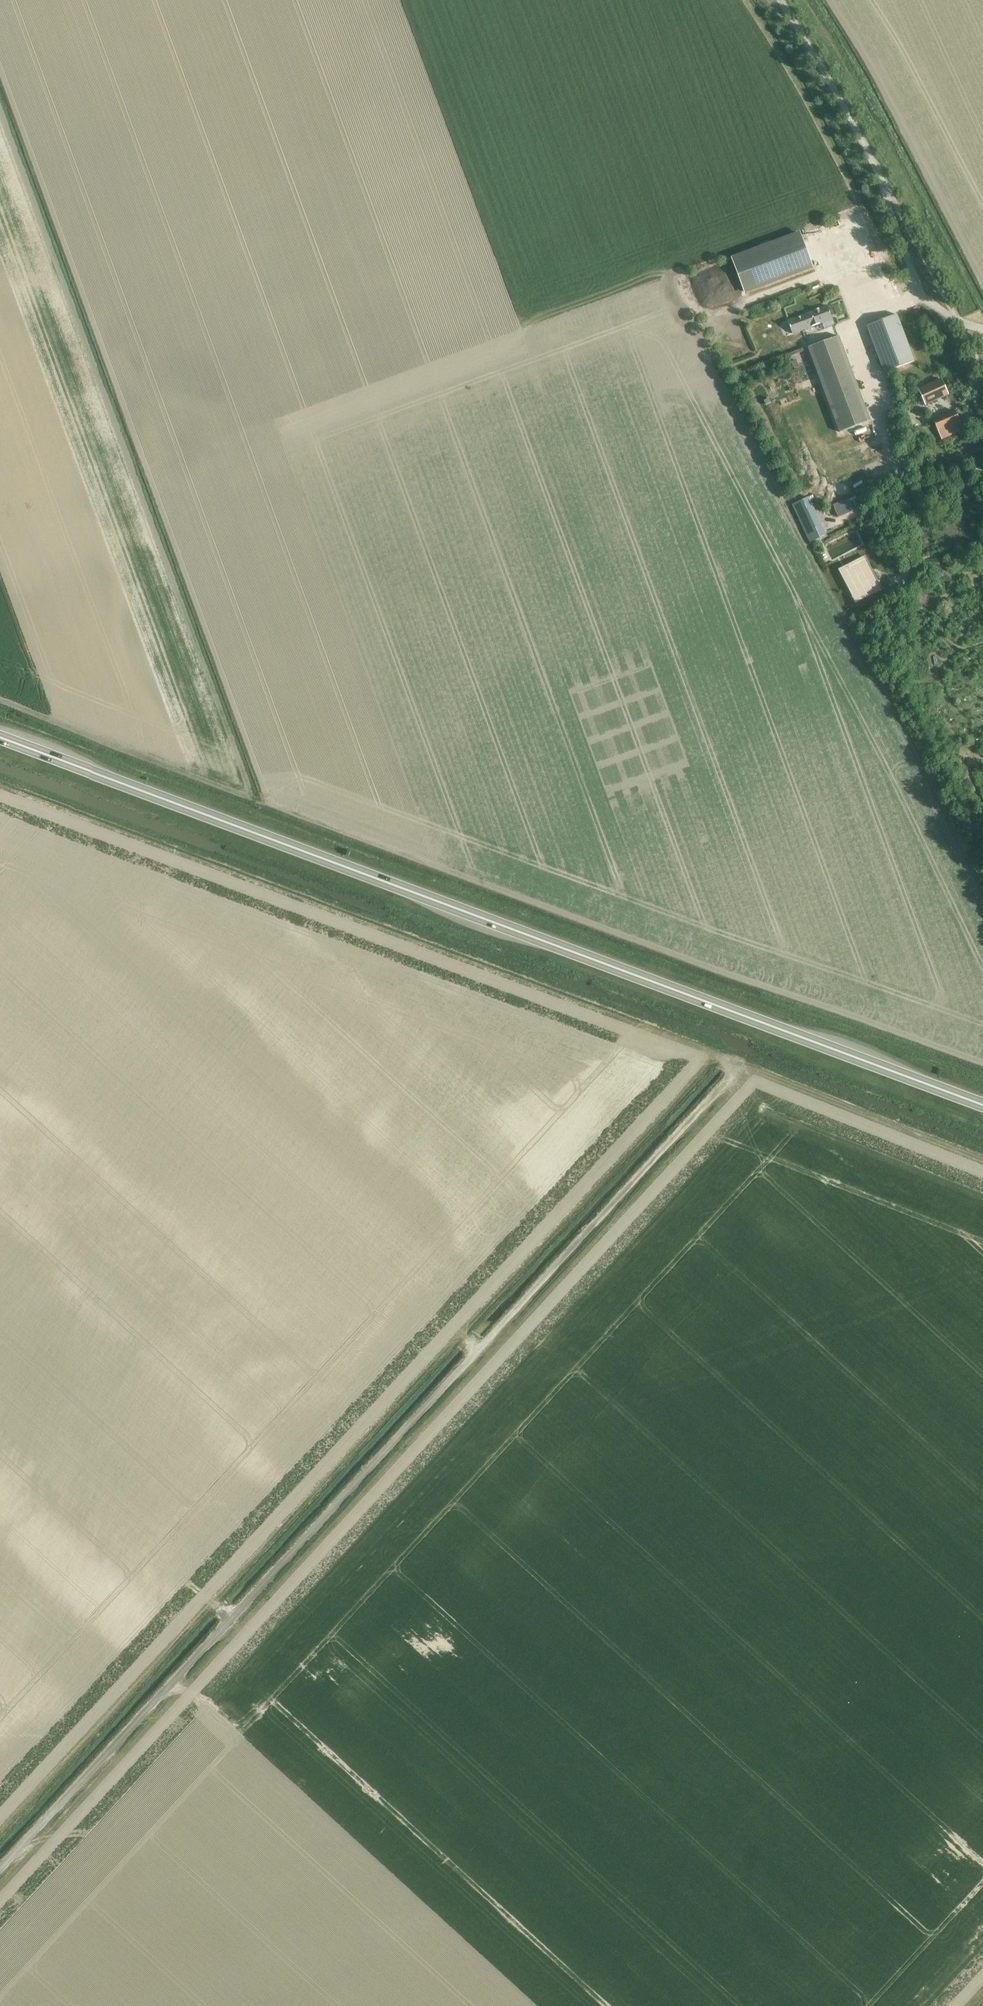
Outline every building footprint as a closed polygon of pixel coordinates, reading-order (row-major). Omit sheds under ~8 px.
[(861,227),(868,225),(863,206),(856,208),(861,227)] [(800,233),(732,258),(745,293),(813,268),(800,233)] [(871,255),(879,256),(879,248),(871,247),(871,255)] [(826,306),(786,321),(791,335),(831,319),(826,306)] [(884,372),(914,361),(897,314),(867,326),(884,372)] [(838,336),(807,348),(839,433),(870,421),(838,336)] [(941,380),(919,390),(925,404),(947,394),(941,380)] [(954,410),(932,421),(936,430),(937,430),(941,439),(962,428),(958,419),(959,419),(954,410)] [(813,518),(811,512),(807,501),(799,503),(806,521),(802,523),(810,542),(822,536),(813,518)] [(838,531),(825,537),(837,561),(850,555),(838,531)] [(862,560),(840,571),(853,596),(861,592),(864,597),(877,591),(862,560)]
